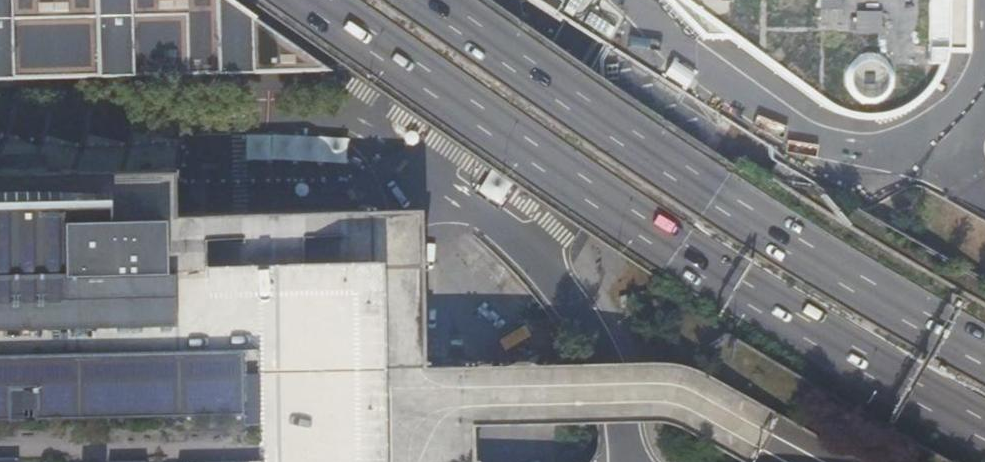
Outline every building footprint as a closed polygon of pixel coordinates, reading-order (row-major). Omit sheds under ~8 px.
[(352,68),(351,0),(0,0),(0,73),(352,68)] [(687,12),(852,127),(891,122),(920,100),(933,84),(942,59),(964,56),(965,0),(669,0),(687,12)] [(385,262),(178,267),(177,171),(0,176),(0,461),(388,461),(385,262)]
